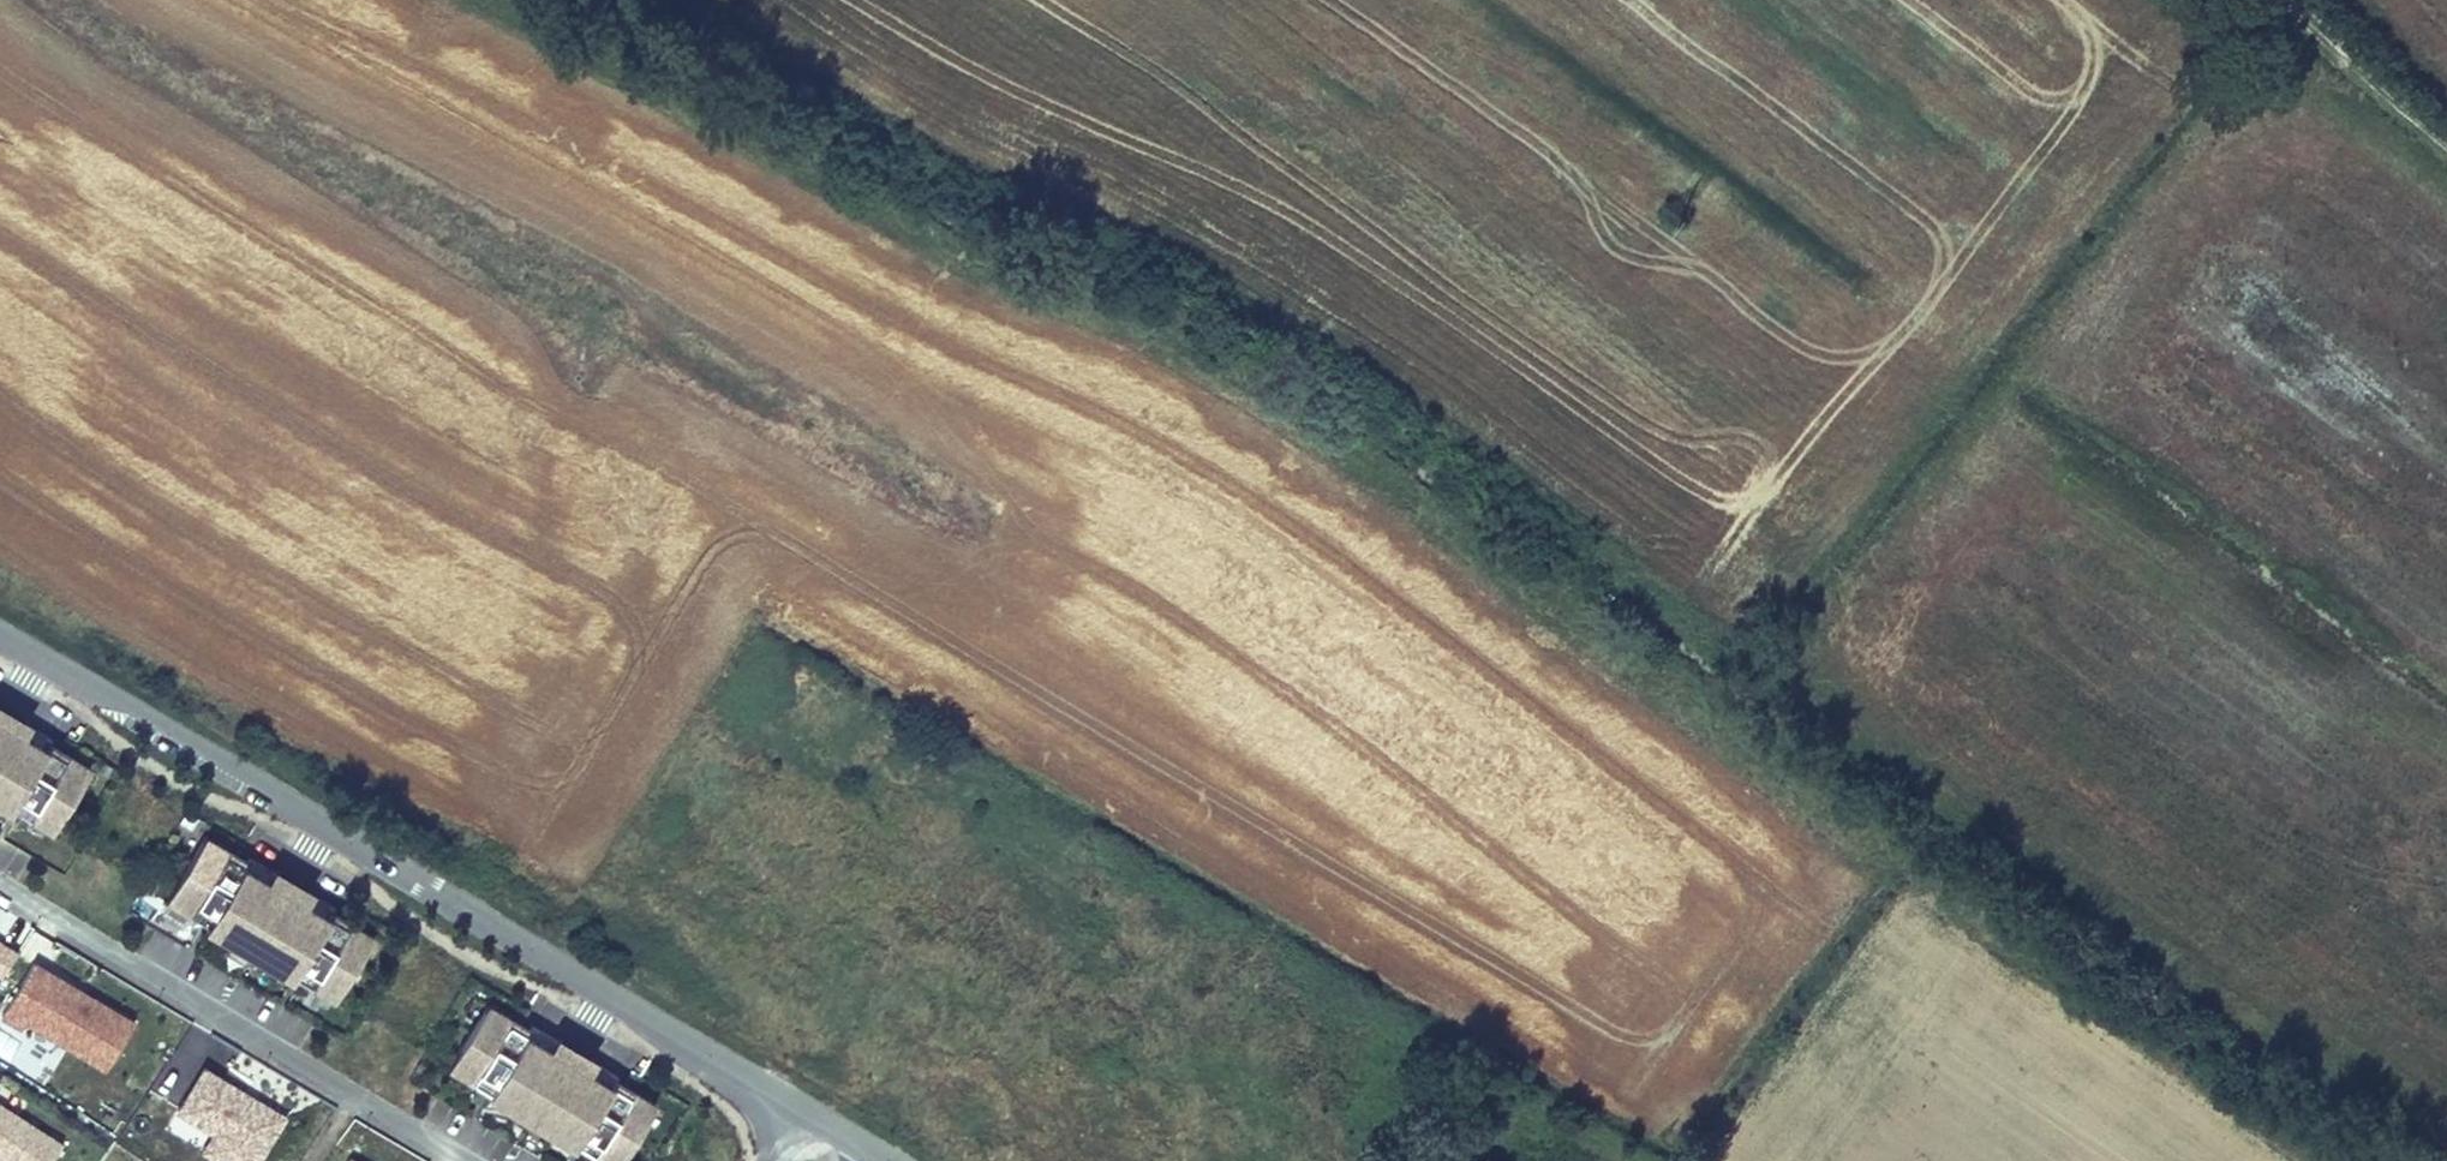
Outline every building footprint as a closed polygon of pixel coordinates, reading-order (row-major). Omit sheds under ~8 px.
[(24,732),(30,723),(32,718),(0,699),(0,717),(24,732)] [(9,811),(11,808),(54,833),(95,765),(54,741),(55,738),(30,723),(24,732),(0,717),(0,805),(9,811)] [(249,857),(207,832),(167,901),(207,924),(205,927),(292,979),(293,976),(336,1002),(377,933),(336,909),(337,906),(312,891),(307,900),(266,876),(272,867),(250,854),(249,857)] [(274,863),(272,867),(266,876),(307,900),(312,891),(315,887),(274,863)] [(16,954),(0,945),(0,981),(16,954)] [(137,1023),(36,962),(4,1014),(25,1027),(28,1020),(109,1069),(137,1023)] [(491,1001),(450,1069),(490,1093),(488,1096),(575,1147),(577,1145),(605,1160),(625,1160),(660,1101),(619,1077),(621,1075),(595,1060),(590,1068),(550,1044),(555,1035),(534,1023),(532,1025),(491,1001)] [(557,1031),(555,1035),(550,1044),(590,1068),(595,1060),(598,1055),(557,1031)] [(201,1065),(174,1110),(227,1142),(216,1160),(218,1160),(252,1160),(281,1113),(201,1065)] [(7,1160),(53,1160),(65,1142),(0,1101),(0,1157),(7,1160)] [(216,1160),(227,1142),(209,1131),(198,1149),(216,1160)]
